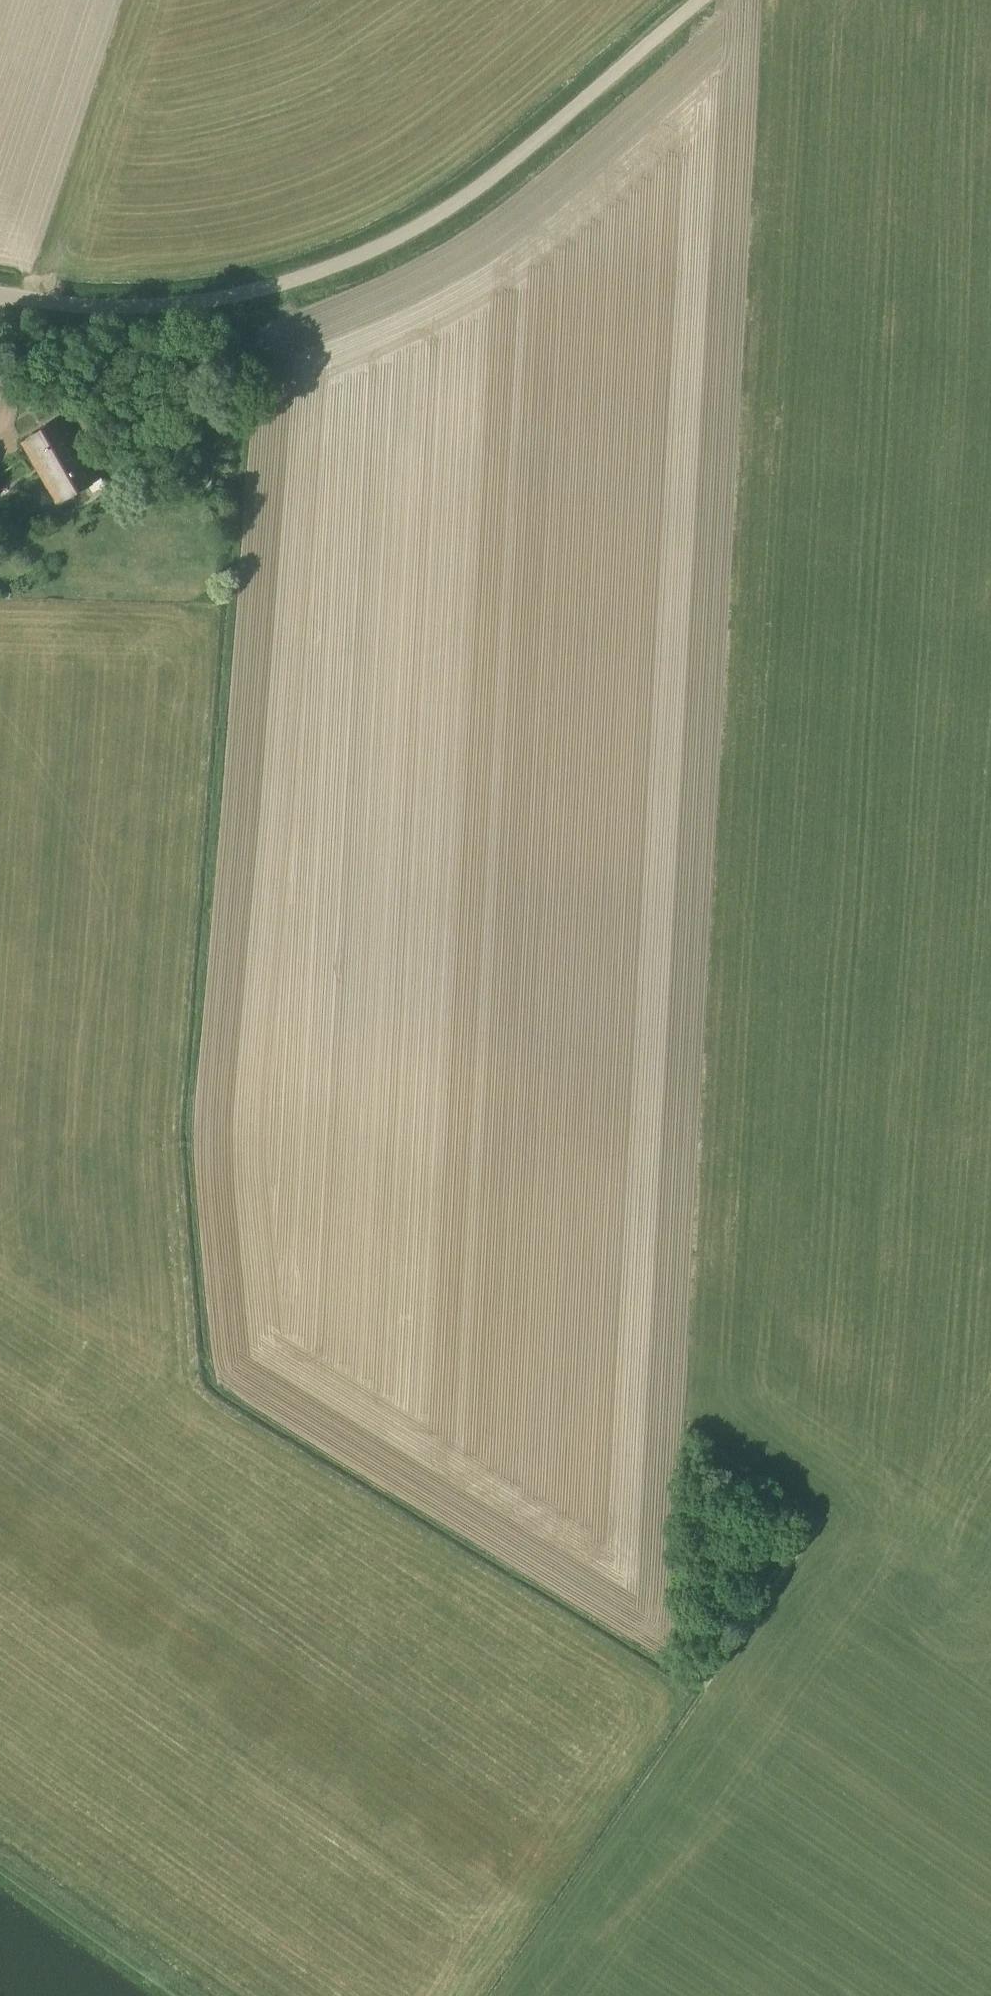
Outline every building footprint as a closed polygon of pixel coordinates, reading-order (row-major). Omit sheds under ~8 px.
[(56,503),(97,480),(62,419),(21,443),(56,503)]
